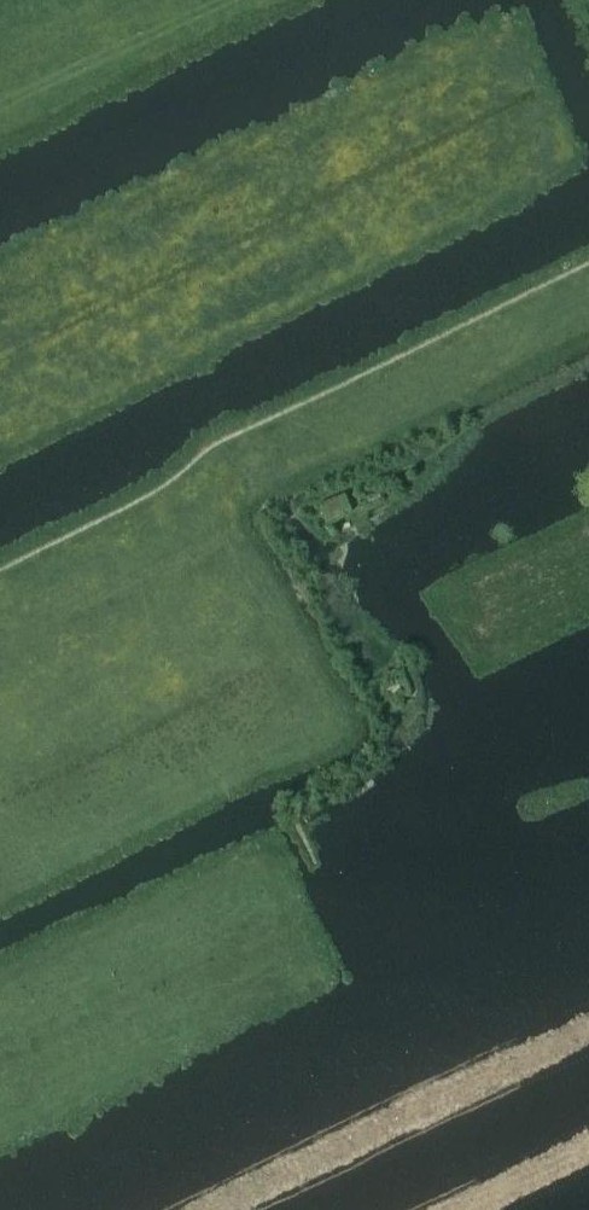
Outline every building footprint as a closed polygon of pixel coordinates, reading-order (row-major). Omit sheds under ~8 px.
[(343,496),(319,506),(326,522),(350,512),(343,496)]
